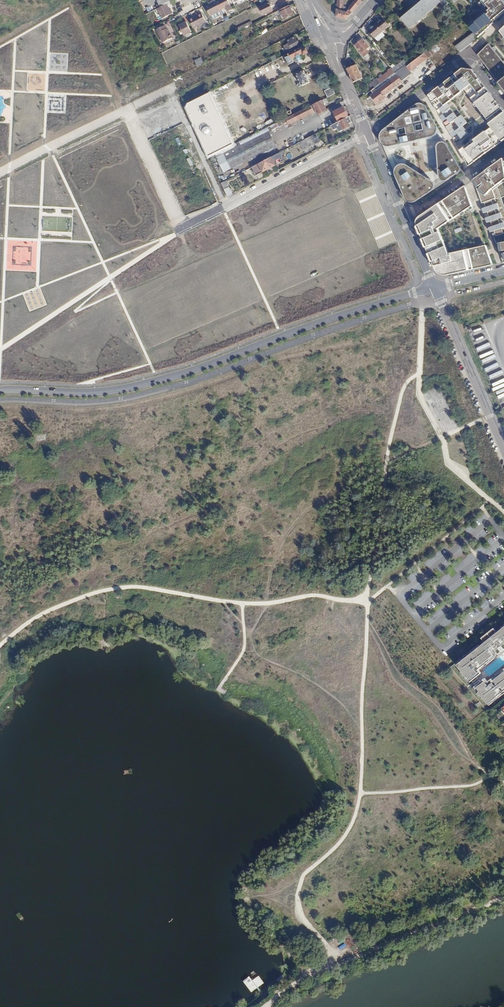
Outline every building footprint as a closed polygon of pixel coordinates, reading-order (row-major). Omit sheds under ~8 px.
[(159,9),(167,5),(176,0),(155,0),(159,9)] [(228,0),(221,0),(216,2),(221,11),(226,9),(228,12),(233,10),(228,0)] [(336,16),(346,19),(361,1),(360,0),(355,0),(347,9),(342,5),(343,0),(337,0),(336,16)] [(399,17),(408,27),(439,1),(442,6),(447,2),(445,0),(419,0),(399,17)] [(468,27),(478,39),(503,15),(503,3),(502,0),(480,0),(489,11),(468,27)] [(216,2),(215,1),(209,4),(210,5),(206,8),(211,16),(221,11),(216,2)] [(269,4),(260,8),(264,16),(273,11),(269,4)] [(159,9),(155,11),(161,21),(174,14),(172,10),(171,11),(167,5),(159,9)] [(289,5),(278,10),(280,14),(282,14),(285,18),(294,14),(289,5)] [(202,13),(190,19),(195,29),(207,23),(202,13)] [(384,17),(376,24),(382,31),(389,24),(384,17)] [(188,22),(181,25),(186,36),(193,32),(188,22)] [(382,31),(376,24),(369,30),(375,37),(382,31)] [(166,26),(158,30),(165,43),(174,38),(169,28),(167,29),(166,26)] [(294,37),(287,40),(292,50),(299,46),(294,37)] [(369,56),(367,53),(371,50),(361,37),(357,41),(358,42),(355,45),(366,58),(369,56)] [(310,42),(290,52),(292,54),(293,58),(305,52),(306,53),(309,51),(308,49),(313,47),(310,42)] [(489,45),(477,57),(498,84),(503,91),(503,63),(489,45)] [(424,53),(407,66),(411,71),(427,58),(424,53)] [(292,54),(286,57),(290,64),(295,61),(293,58),(292,54)] [(197,66),(204,63),(201,57),(194,61),(197,66)] [(356,64),(347,68),(353,82),(361,79),(356,64)] [(406,65),(403,67),(409,74),(412,72),(411,71),(407,66),(406,65)] [(503,139),(503,107),(472,66),(463,65),(426,93),(468,167),(503,139)] [(373,90),(372,91),(373,93),(397,75),(401,81),(409,74),(403,67),(394,74),(380,84),(373,90)] [(377,81),(380,84),(394,74),(391,69),(388,71),(389,72),(377,81)] [(304,71),(293,76),(298,86),(308,80),(304,71)] [(373,93),(372,95),(378,102),(385,97),(384,95),(401,81),(397,75),(373,93)] [(369,86),(373,90),(380,84),(377,81),(377,80),(369,86)] [(332,88),(325,92),(328,98),(335,94),(332,88)] [(207,156),(233,144),(210,92),(187,103),(185,108),(207,156)] [(322,101),(313,105),(316,111),(319,116),(327,111),(322,101)] [(381,143),(383,144),(386,144),(389,144),(433,139),(435,139),(436,138),(437,137),(439,135),(439,133),(439,131),(438,129),(425,106),(423,104),(421,103),(418,103),(416,103),(414,104),(382,128),(380,129),(378,131),(377,133),(377,136),(377,139),(379,141),(381,143)] [(315,112),(312,106),(287,118),(289,123),(296,120),(297,121),(315,112)] [(335,119),(336,118),(339,123),(348,118),(343,108),(334,113),(334,114),(333,115),(335,119)] [(349,118),(348,118),(339,123),(331,127),(334,131),(338,129),(339,133),(351,127),(349,124),(352,123),(349,118)] [(277,146),(268,128),(224,150),(233,168),(277,146)] [(317,134),(312,137),(316,145),(321,143),(317,134)] [(316,145),(312,137),(300,143),(304,151),(316,145)] [(443,143),(442,143),(441,143),(440,144),(439,145),(438,146),(438,147),(438,149),(440,182),(440,184),(441,186),(442,187),(444,188),(446,188),(447,188),(448,187),(461,179),(463,178),(464,176),(464,174),(464,173),(449,146),(448,145),(448,144),(446,143),(445,143),(444,143),(443,143)] [(276,154),(265,160),(269,167),(276,164),(273,158),(277,156),(276,154)] [(269,167),(265,160),(252,166),(256,174),(269,167)] [(474,181),(503,265),(503,160),(474,181)] [(394,168),(394,170),(394,172),(394,174),(409,206),(410,208),(411,209),(413,209),(415,210),(417,209),(418,208),(436,195),(437,194),(438,193),(438,191),(438,189),(437,187),(436,186),(408,165),(407,164),(405,163),(403,163),(401,162),(400,163),(398,163),(396,164),(395,166),(394,167),(394,168)] [(227,180),(222,183),(228,197),(234,194),(227,180)] [(473,209),(465,187),(442,203),(438,206),(419,220),(418,220),(418,221),(417,222),(417,223),(417,224),(417,225),(417,226),(418,227),(419,229),(417,231),(420,239),(422,238),(424,242),(422,243),(426,252),(428,251),(431,257),(428,258),(432,267),(434,266),(438,275),(439,276),(439,277),(440,277),(440,278),(441,278),(442,278),(442,279),(443,279),(444,279),(445,279),(469,273),(474,272),(493,267),(486,246),(469,250),(464,251),(450,254),(440,230),(450,224),(455,221),(473,209)] [(499,364),(489,342),(485,344),(486,348),(477,352),(481,359),(482,359),(488,370),(499,364)] [(494,535),(487,540),(491,544),(497,539),(494,535)] [(452,669),(469,688),(485,675),(482,671),(499,658),(495,651),(503,644),(503,629),(452,669)] [(490,682),(487,679),(471,691),(486,709),(503,695),(503,671),(490,682)]
